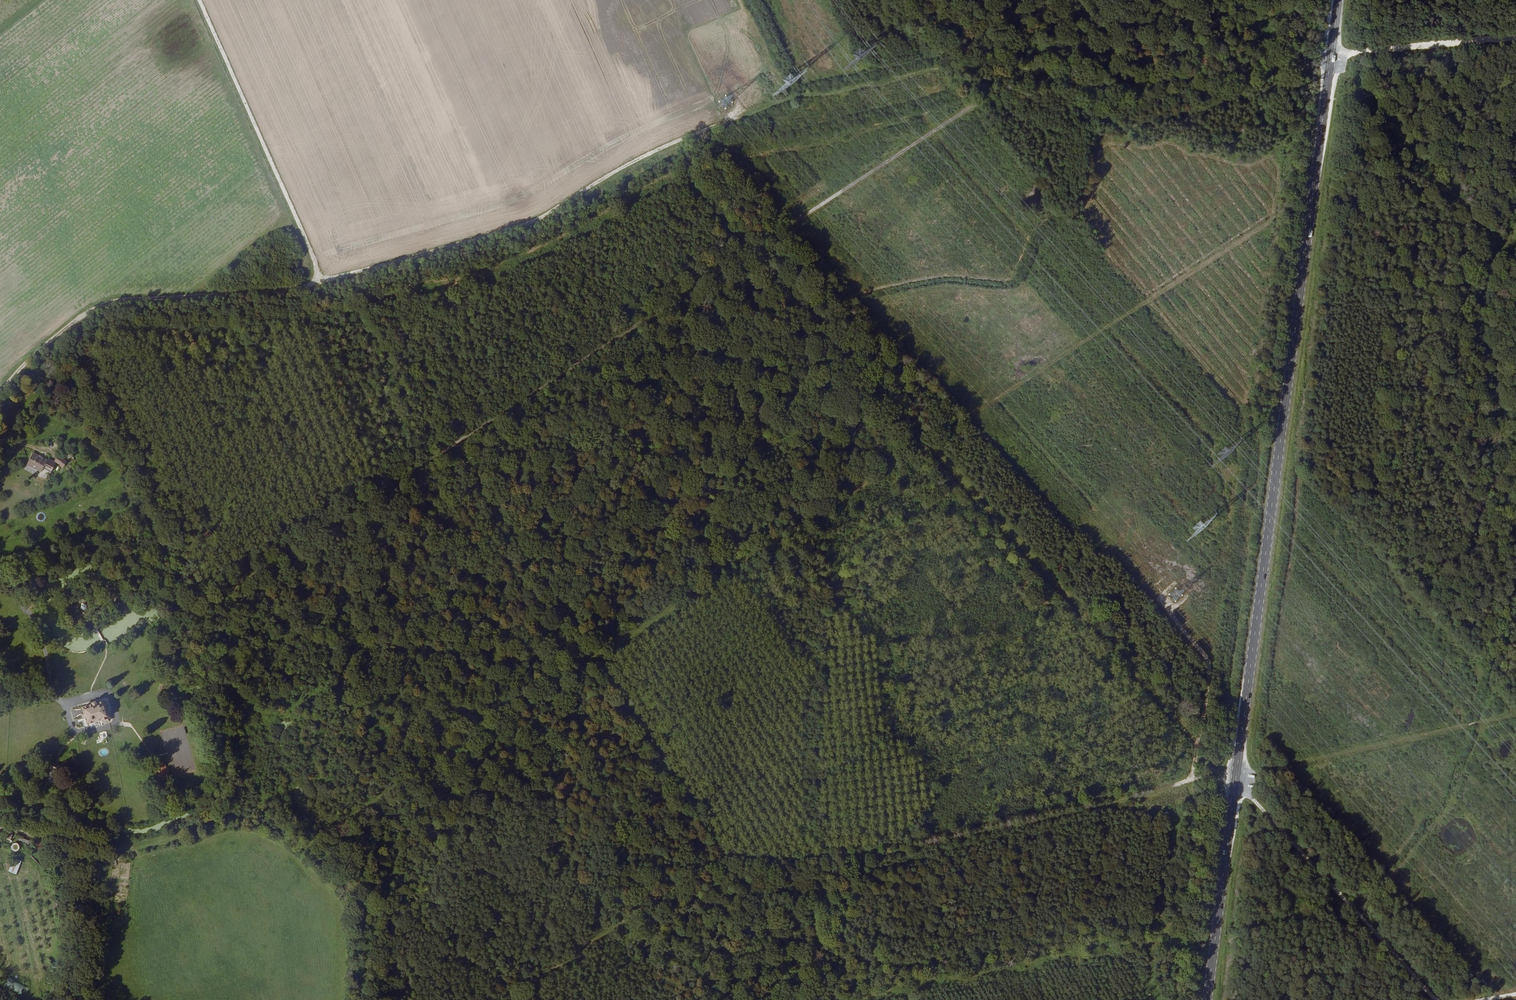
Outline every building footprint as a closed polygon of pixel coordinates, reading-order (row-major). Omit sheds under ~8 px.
[(43,468),(51,472),(55,464),(64,467),(67,460),(57,455),(54,461),(32,452),(26,465),(41,472),(43,468)] [(42,512),(37,515),(40,521),(45,518),(42,512)] [(212,523),(205,529),(211,536),(213,534),(216,538),(220,535),(217,531),(218,530),(212,523)] [(92,721),(93,724),(107,720),(108,722),(114,720),(114,717),(115,717),(112,707),(114,707),(112,702),(111,703),(110,701),(103,703),(102,701),(97,703),(97,705),(88,707),(89,709),(86,710),(89,722),(92,721)] [(68,768),(57,764),(55,768),(56,769),(53,777),(54,778),(54,780),(55,781),(57,782),(59,783),(61,781),(64,772),(66,772),(68,768)] [(161,780),(169,778),(165,764),(157,766),(161,780)] [(12,837),(11,842),(10,843),(35,852),(37,846),(12,837)] [(9,872),(18,874),(21,860),(12,858),(9,872)] [(4,986),(23,996),(27,986),(8,977),(4,986)]
